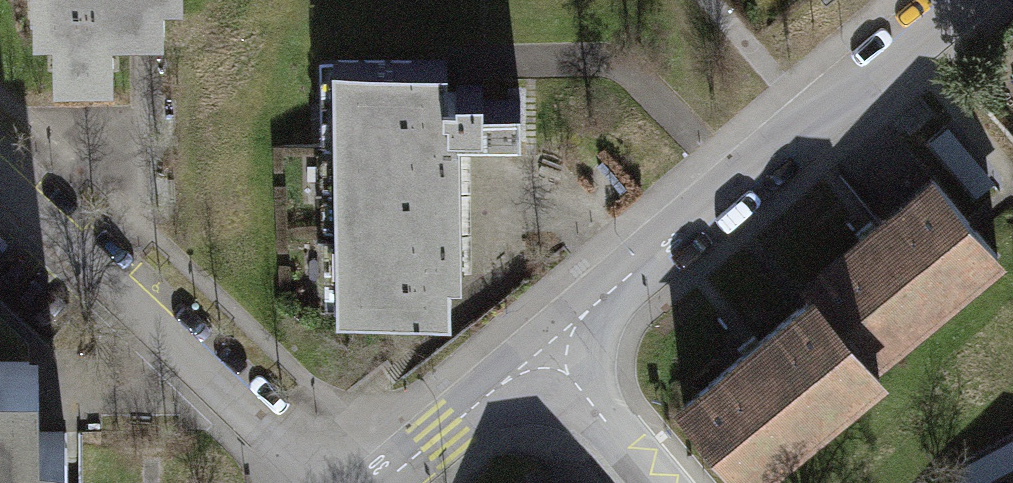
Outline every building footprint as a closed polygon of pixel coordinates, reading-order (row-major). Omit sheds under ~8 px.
[(57,18),(49,18),(50,67),(114,67),(114,23),(138,23),(163,22),(163,0),(56,0),(57,18)] [(320,145),(321,311),(343,311),(448,311),(447,119),(457,119),(457,129),(520,129),(519,93),(481,93),(481,80),(455,80),(455,91),(444,91),(444,59),(320,59),(320,145)] [(805,281),(815,292),(868,357),(991,256),(929,180),(865,232),(805,281)] [(878,369),(868,357),(815,292),(677,404),(741,481),(878,369)] [(24,466),(24,482),(63,482),(63,430),(37,430),(36,358),(28,358),(0,358),(0,466),(24,466)]
